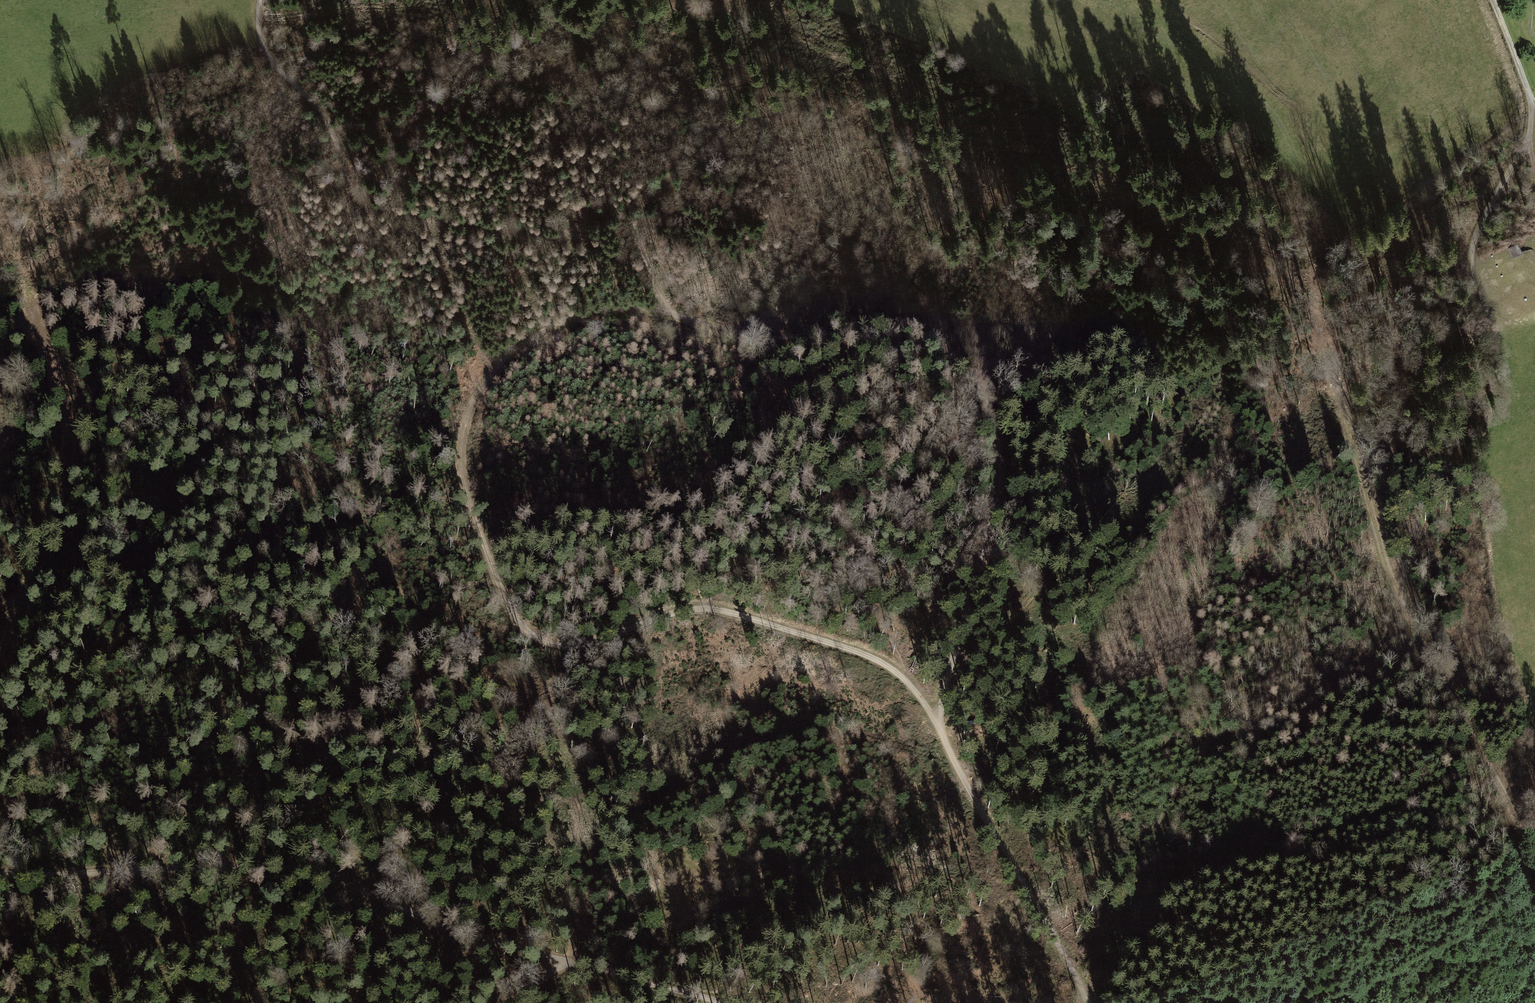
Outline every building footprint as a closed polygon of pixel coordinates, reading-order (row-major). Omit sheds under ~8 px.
[(574,206),(572,211),(588,216),(591,206),(581,203),(580,207),(574,206)]
